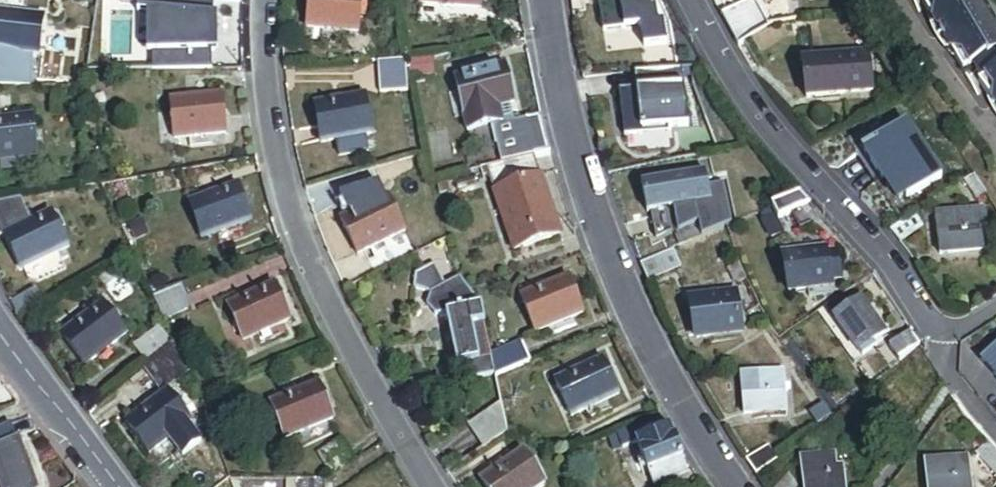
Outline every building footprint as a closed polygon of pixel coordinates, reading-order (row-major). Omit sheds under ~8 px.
[(225,58),(230,4),(189,0),(187,17),(196,18),(195,31),(186,31),(186,34),(172,32),(170,50),(184,51),(184,54),(225,58)] [(358,36),(361,0),(310,0),(308,31),(358,36)] [(645,28),(643,7),(637,8),(636,0),(584,0),(587,33),(645,28)] [(977,0),(922,0),(921,0),(930,15),(935,24),(942,20),(950,32),(957,44),(950,48),(955,57),(964,72),(972,68),(984,60),(986,63),(995,57),(995,31),(977,0)] [(738,47),(770,27),(757,3),(746,3),(729,14),(732,19),(728,21),(739,40),(736,43),(738,47)] [(39,59),(45,22),(0,15),(0,54),(29,58),(39,59)] [(950,48),(957,44),(950,32),(942,20),(935,24),(930,15),(928,16),(954,58),(955,57),(950,48)] [(37,76),(36,71),(34,72),(31,63),(29,58),(0,54),(0,91),(35,92),(35,81),(37,81),(37,76)] [(972,68),(982,82),(995,71),(995,57),(986,63),(984,60),(972,68)] [(805,100),(870,97),(868,59),(803,62),(805,100)] [(406,69),(405,64),(379,66),(382,97),(411,95),(409,82),(406,69)] [(409,82),(418,80),(415,67),(406,69),(409,82)] [(551,156),(541,119),(512,127),(508,108),(513,107),(504,70),(455,82),(468,136),(489,130),(499,169),(534,160),(551,156)] [(980,84),(990,98),(995,106),(995,71),(982,82),(980,84)] [(646,89),(665,84),(662,74),(644,79),(646,89)] [(652,127),(659,127),(656,106),(648,107),(647,98),(612,102),(616,138),(653,133),(652,127)] [(320,147),(371,140),(365,102),(315,109),(320,147)] [(176,145),(225,140),(221,103),(172,108),(176,145)] [(901,125),(919,115),(913,103),(894,113),(901,125)] [(36,161),(32,122),(0,126),(0,165),(36,161)] [(911,172),(917,171),(915,144),(909,144),(909,140),(871,143),(874,180),(912,177),(911,172)] [(405,161),(417,158),(416,150),(403,152),(405,161)] [(514,253),(559,237),(546,198),(534,160),(499,169),(481,174),(483,181),(488,179),(514,253)] [(644,217),(686,207),(680,183),(674,184),(671,173),(635,181),(644,217)] [(976,204),(988,197),(976,177),(964,184),(976,204)] [(450,195),(447,183),(437,185),(440,198),(450,195)] [(202,243),(249,225),(236,189),(189,207),(202,243)] [(775,225),(810,207),(797,194),(767,209),(775,225)] [(340,223),(357,257),(403,234),(387,200),(340,223)] [(66,253),(49,218),(30,227),(19,202),(0,205),(0,241),(5,239),(21,274),(66,253)] [(714,207),(696,215),(700,224),(719,216),(714,207)] [(977,246),(984,246),(982,226),(989,225),(988,214),(938,218),(941,254),(978,251),(977,246)] [(825,281),(831,280),(829,265),(827,253),(826,251),(783,258),(789,294),(811,291),(812,301),(834,297),(832,287),(826,288),(825,281)] [(835,264),(834,252),(827,253),(829,265),(835,264)] [(681,273),(672,256),(640,271),(649,289),(681,273)] [(490,359),(478,312),(466,294),(458,282),(443,290),(432,270),(412,279),(411,293),(428,298),(424,310),(433,320),(445,320),(455,369),(468,366),(471,383),(496,378),(490,359)] [(746,315),(757,308),(744,279),(733,285),(746,315)] [(536,336),(583,316),(569,281),(521,300),(536,336)] [(8,303),(17,318),(45,301),(37,287),(8,303)] [(153,300),(163,323),(193,311),(184,288),(153,300)] [(244,342),(289,323),(274,288),(229,307),(244,342)] [(733,327),(740,326),(735,297),(728,298),(728,296),(691,302),(697,338),(733,333),(733,327)] [(874,350),(871,345),(885,335),(862,303),(835,321),(861,359),(874,350)] [(83,367),(125,339),(103,307),(62,336),(83,367)] [(753,326),(764,319),(757,308),(746,315),(753,326)] [(169,352),(171,350),(157,330),(133,347),(147,367),(169,352)] [(905,359),(924,345),(914,331),(895,346),(905,359)] [(520,347),(490,359),(496,378),(528,365),(520,347)] [(156,387),(181,370),(169,352),(147,367),(144,369),(156,387)] [(978,388),(988,380),(972,361),(962,369),(978,388)] [(571,419),(617,400),(603,366),(557,386),(571,419)] [(156,387),(161,394),(186,377),(181,370),(156,387)] [(785,386),(779,387),(778,375),(742,377),(744,413),(781,411),(780,406),(786,405),(785,386)] [(271,405),(284,441),(331,424),(318,389),(271,405)] [(148,455),(189,426),(184,418),(192,413),(175,390),(127,424),(148,455)] [(485,453),(512,437),(503,405),(468,425),(485,453)] [(806,418),(817,431),(830,420),(820,407),(806,418)] [(685,471),(681,459),(670,429),(658,419),(604,440),(609,454),(637,444),(645,462),(636,466),(639,471),(646,468),(649,475),(651,474),(655,483),(685,471)] [(21,438),(15,422),(0,427),(0,445),(21,438)] [(21,438),(0,445),(0,472),(6,486),(39,486),(21,438)] [(753,460),(763,473),(784,457),(774,444),(753,460)] [(987,444),(976,454),(995,477),(995,454),(987,444)] [(568,464),(575,461),(572,452),(564,455),(568,464)] [(525,457),(482,485),(484,486),(545,486),(525,457)] [(841,468),(833,469),(832,459),(801,462),(804,486),(843,486),(841,468)] [(970,461),(927,464),(929,486),(972,486),(970,461)] [(789,479),(782,486),(796,486),(789,479)]
